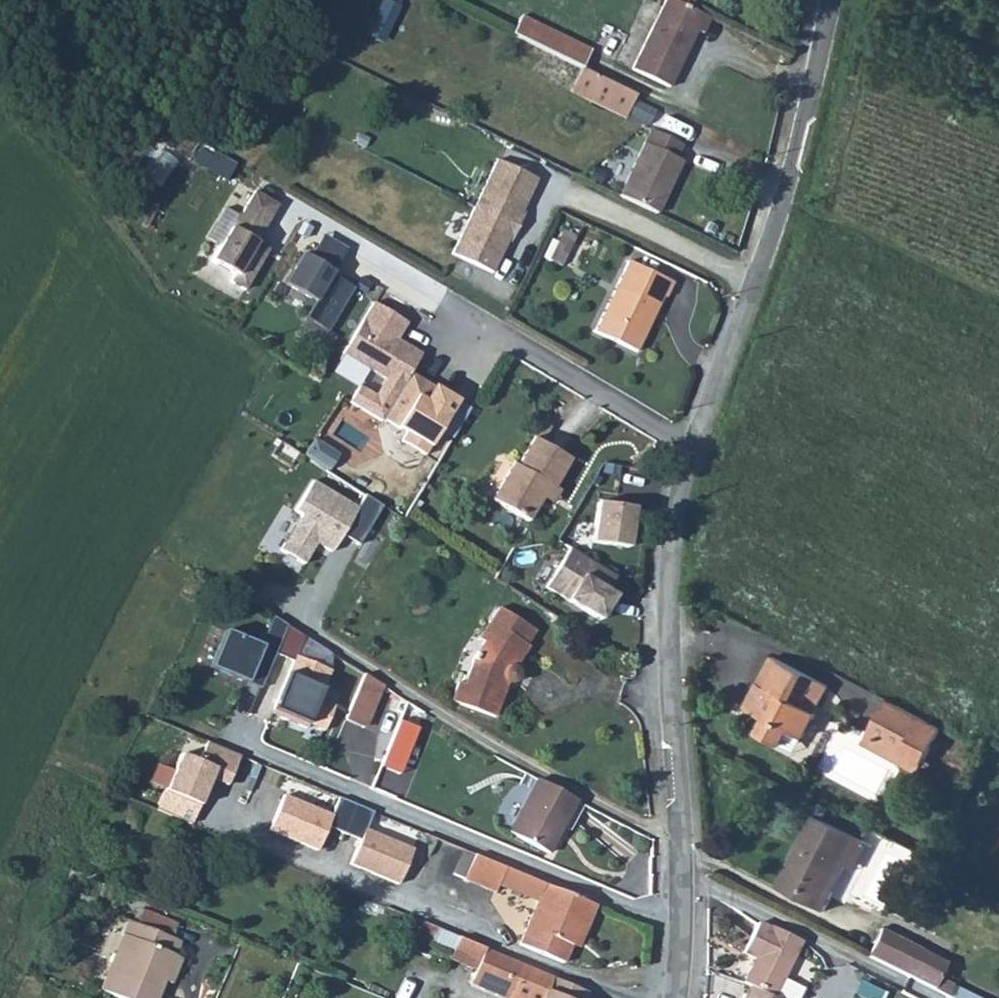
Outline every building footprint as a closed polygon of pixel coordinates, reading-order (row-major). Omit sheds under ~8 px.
[(385,44),(400,6),(386,0),(379,0),(364,36),(385,44)] [(670,0),(664,0),(630,70),(669,88),(696,31),(702,34),(709,19),(670,0)] [(592,53),(522,19),(514,37),(581,70),(583,71),(592,53)] [(583,71),(581,70),(569,92),(621,118),(633,95),(583,71)] [(616,196),(656,216),(682,163),(674,159),(680,147),(648,131),(616,196)] [(493,160),(470,206),(515,227),(523,212),(519,210),(534,179),(493,160)] [(278,205),(255,191),(240,216),(238,215),(211,261),(234,275),(230,282),(245,291),(269,250),(256,243),(252,240),(258,229),(265,227),(278,205)] [(470,206),(447,254),(489,274),(504,241),(508,243),(515,227),(470,206)] [(256,243),(265,227),(258,229),(252,240),(256,243)] [(555,243),(569,250),(575,237),(561,230),(555,243)] [(555,243),(546,261),(560,268),(569,250),(555,243)] [(302,254),(285,285),(315,303),(333,273),(302,254)] [(670,284),(626,262),(592,332),(635,353),(644,334),(639,332),(657,296),(662,299),(670,284)] [(372,302),(341,352),(399,388),(409,373),(420,354),(404,345),(401,350),(392,345),(406,322),(372,302)] [(399,388),(381,418),(405,432),(400,441),(423,455),(447,415),(439,411),(448,397),(409,373),(399,388)] [(532,438),(542,444),(552,428),(542,422),(532,438)] [(542,444),(532,438),(515,467),(510,464),(489,500),(527,523),(542,499),(550,504),(558,492),(552,488),(569,461),(542,444)] [(305,455),(329,471),(339,456),(315,440),(305,455)] [(295,509),(301,514),(279,548),(302,563),(316,542),(331,551),(341,535),(357,545),(382,506),(365,495),(357,508),(313,480),(295,509)] [(633,508),(597,503),(592,543),(628,548),(633,508)] [(612,579),(567,549),(543,585),(592,618),(597,609),(602,612),(611,598),(602,593),(612,579)] [(497,607),(488,620),(493,624),(481,643),(471,657),(461,684),(456,682),(448,701),(493,718),(506,684),(509,684),(511,684),(514,683),(517,681),(519,677),(519,673),(517,669),(515,668),(527,647),(524,645),(533,631),(497,607)] [(597,609),(592,618),(596,620),(602,612),(597,609)] [(287,625),(273,615),(268,628),(283,634),(287,625)] [(475,639),(481,643),(493,624),(488,620),(475,639)] [(304,636),(287,625),(283,634),(275,653),(293,661),(273,709),(282,713),(281,717),(306,728),(308,724),(324,731),(334,706),(318,699),(330,670),(296,656),(304,636)] [(225,630),(209,667),(260,688),(275,653),(283,634),(268,628),(261,645),(225,630)] [(745,708),(766,719),(758,733),(784,746),(791,733),(805,740),(830,687),(771,656),(745,708)] [(380,685),(363,674),(344,720),(362,728),(380,685)] [(869,731),(903,750),(896,763),(917,774),(942,728),(886,699),(869,731)] [(863,744),(896,763),(903,750),(869,731),(863,744)] [(198,760),(180,753),(165,790),(198,805),(210,778),(227,785),(240,755),(206,741),(198,760)] [(948,768),(963,777),(971,761),(957,752),(948,768)] [(533,779),(505,832),(547,855),(577,801),(533,779)] [(355,804),(338,797),(330,815),(283,795),(274,816),(269,830),(316,849),(326,826),(343,833),(355,804)] [(372,811),(355,804),(343,833),(359,840),(349,863),(398,883),(412,848),(365,829),(372,811)] [(789,864),(777,887),(826,912),(837,890),(830,887),(856,836),(818,817),(793,867),(789,864)] [(830,887),(837,890),(849,867),(856,871),(870,843),(856,836),(830,887)] [(462,849),(450,875),(493,894),(497,887),(533,903),(515,945),(562,966),(570,948),(579,927),(586,930),(596,907),(462,849)] [(137,924),(171,938),(177,924),(143,910),(137,924)] [(128,921),(99,989),(120,997),(158,997),(165,982),(171,984),(182,958),(175,956),(181,943),(171,938),(137,924),(128,921)] [(749,985),(774,997),(776,997),(799,997),(804,988),(784,978),(802,942),(770,925),(769,928),(758,923),(743,954),(754,960),(743,981),(749,985)] [(458,937),(483,948),(488,935),(464,925),(458,937)] [(570,948),(577,951),(586,930),(579,927),(570,948)] [(868,956),(911,978),(925,952),(881,930),(868,956)] [(447,960),(474,972),(484,948),(483,948),(458,937),(447,960)] [(468,985),(495,997),(511,959),(484,948),(474,972),(468,985)] [(911,978),(939,992),(952,966),(925,952),(911,978)] [(497,997),(509,997),(516,981),(523,965),(511,959),(495,997),(497,997)] [(516,981),(543,992),(545,994),(552,977),(523,965),(516,981)] [(587,992),(552,977),(545,994),(543,992),(516,981),(509,997),(585,997),(587,992)] [(743,997),(776,997),(774,997),(749,985),(743,997)]
